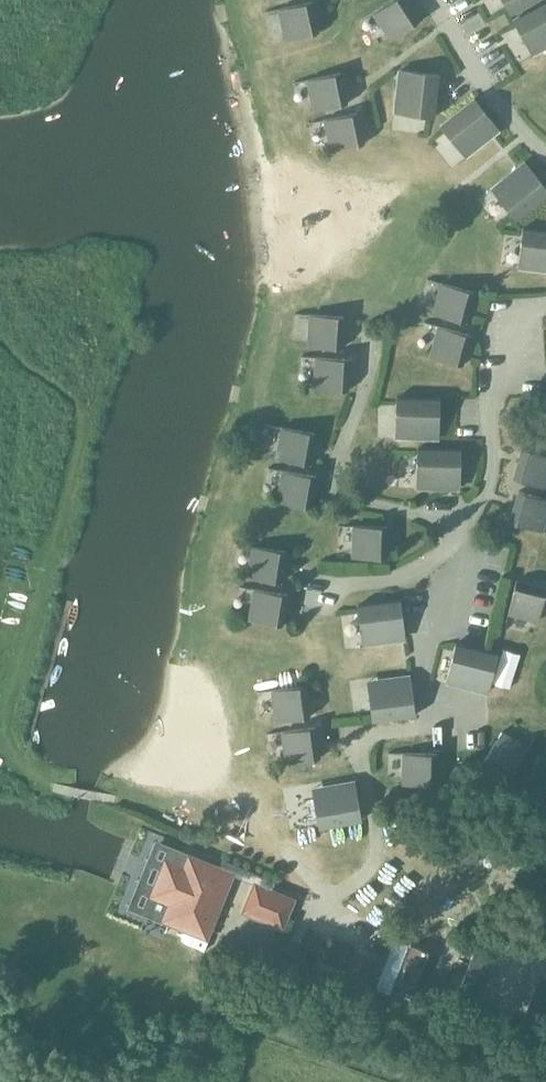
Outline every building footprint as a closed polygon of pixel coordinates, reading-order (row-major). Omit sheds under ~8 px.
[(420,20),(406,0),(394,0),(375,13),(392,39),(420,20)] [(511,13),(536,0),(504,0),(511,13)] [(287,39),(319,32),(312,1),(280,8),(287,39)] [(545,45),(545,2),(514,19),(532,53),(545,45)] [(402,69),(401,71),(397,113),(435,117),(440,73),(402,69)] [(309,79),(315,110),(348,103),(341,72),(309,79)] [(465,155),(498,129),(499,128),(476,98),(441,125),(465,155)] [(359,112),(326,119),(332,150),(365,143),(359,112)] [(526,163),(492,189),(516,219),(545,196),(545,186),(527,162),(526,163)] [(520,257),(519,266),(545,269),(545,230),(523,228),(520,257)] [(434,313),(466,322),(475,292),(442,283),(434,313)] [(309,346),(342,348),(344,316),(311,314),(309,346)] [(431,356),(463,365),(472,335),(439,326),(431,356)] [(317,357),(315,388),(349,390),(350,359),(317,357)] [(397,398),(396,427),(396,436),(440,437),(440,398),(397,398)] [(277,458),(310,464),(316,433),(283,427),(277,458)] [(523,447),(514,478),(545,487),(545,454),(523,447)] [(418,448),(417,477),(417,486),(461,487),(461,449),(418,448)] [(279,501),(311,507),(317,476),(284,470),(279,501)] [(542,530),(545,518),(545,499),(519,491),(510,521),(542,530)] [(387,557),(388,526),(355,525),(354,557),(387,557)] [(249,576),(281,582),(286,551),(253,545),(249,576)] [(509,612),(539,620),(545,593),(545,587),(517,580),(509,612)] [(250,620),(283,625),(288,594),(255,589),(250,620)] [(363,643),(405,637),(406,637),(401,599),(358,605),(363,643)] [(456,643),(449,671),(447,680),(489,691),(498,654),(456,643)] [(411,676),(410,676),(368,681),(373,720),(416,714),(411,676)] [(273,689),(277,721),(310,716),(306,685),(273,689)] [(283,731),(288,762),(321,757),(316,726),(283,731)] [(502,731),(485,760),(512,776),(529,748),(502,731)] [(438,752),(404,752),(404,784),(437,784),(438,752)] [(545,791),(545,756),(538,754),(529,786),(545,791)] [(356,782),(354,782),(313,789),(320,827),(363,819),(356,782)] [(450,848),(452,848),(462,848),(461,861),(478,862),(479,850),(491,850),(492,833),(451,831),(451,837),(450,848)] [(171,849),(146,911),(206,935),(219,903),(217,902),(222,891),(224,892),(231,874),(171,849)] [(297,898),(271,888),(259,920),(283,930),(297,898)] [(391,994),(411,1001),(429,952),(409,944),(391,994)]
